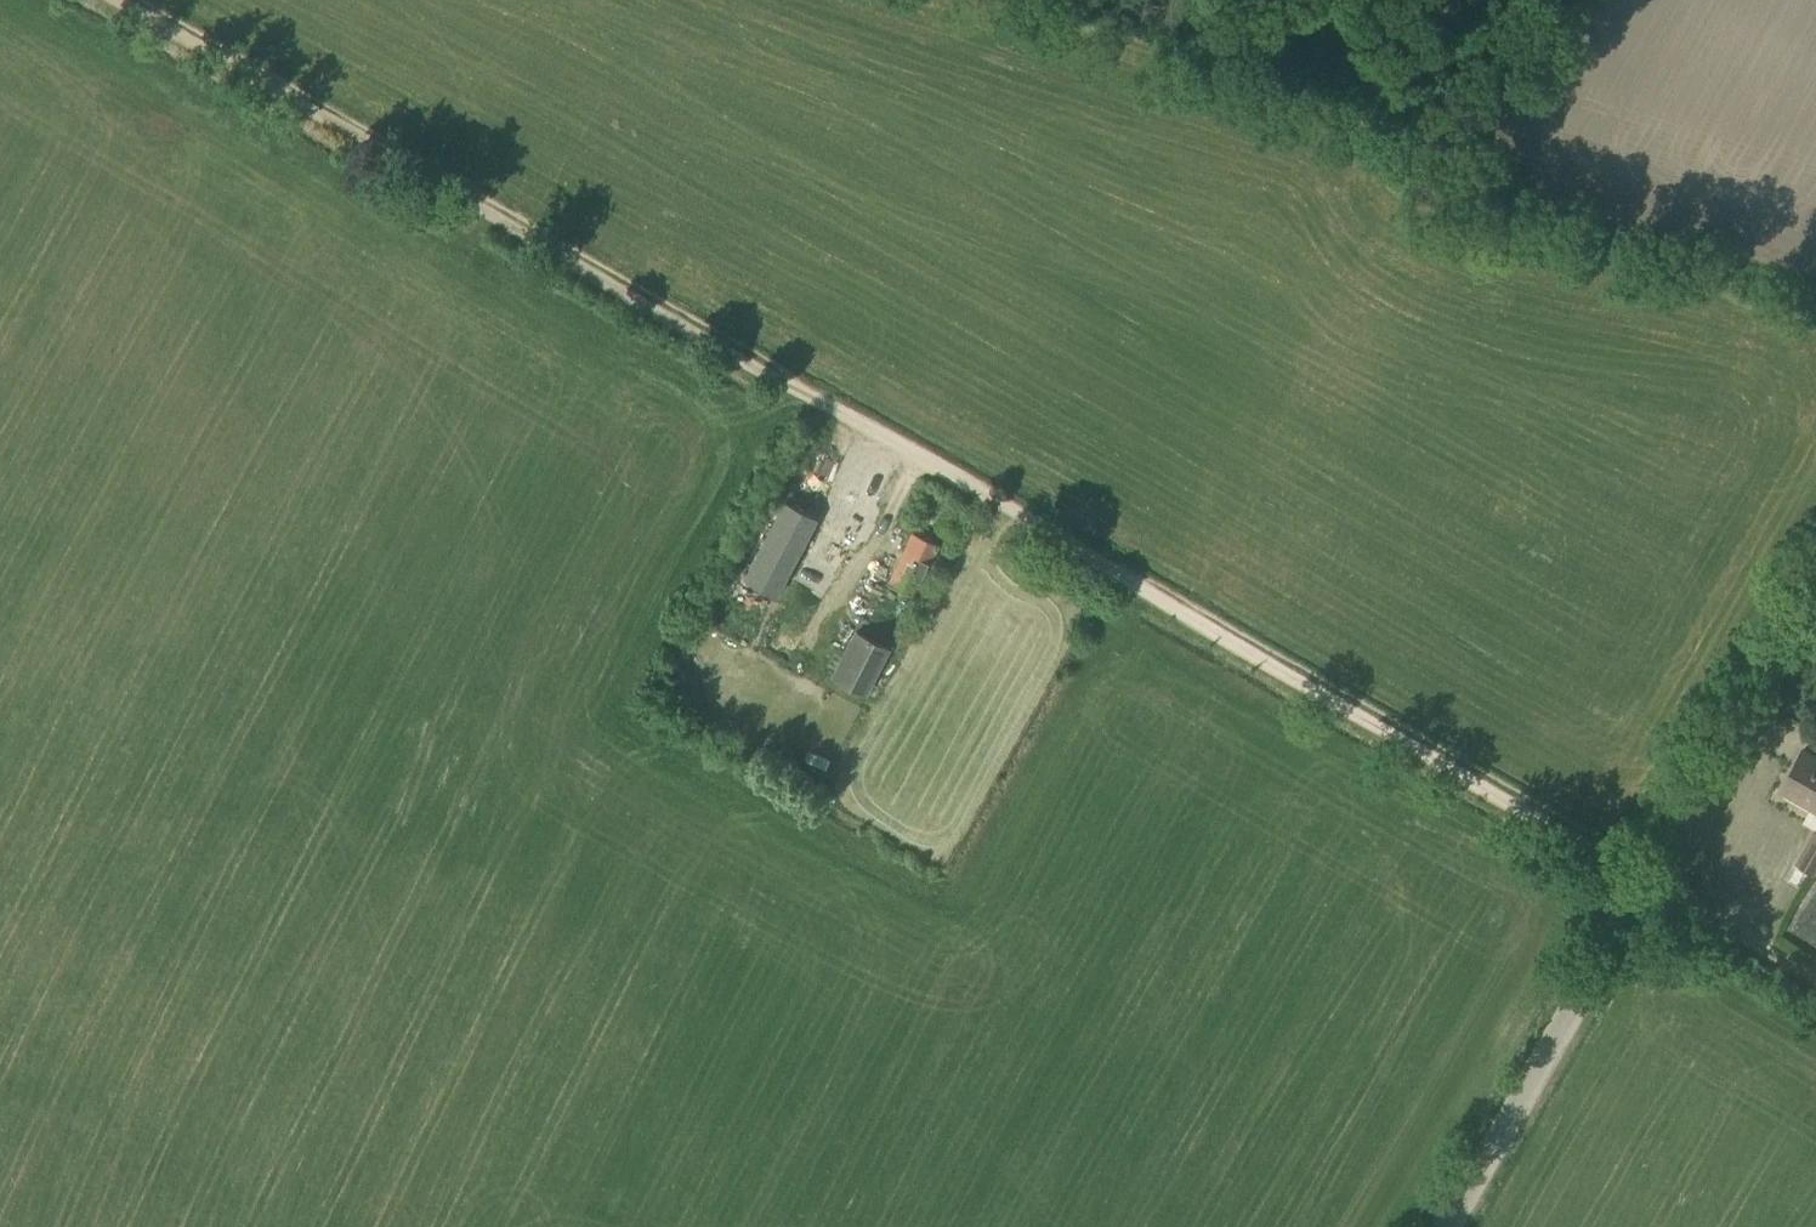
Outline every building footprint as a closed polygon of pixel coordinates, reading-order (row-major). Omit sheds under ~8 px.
[(775,595),(813,518),(783,503),(744,580),(775,595)] [(914,597),(938,546),(911,533),(887,584),(914,597)] [(854,629),(829,677),(865,694),(889,647),(854,629)] [(1803,748),(1779,789),(1815,811),(1815,756),(1803,748)] [(1815,872),(1815,831),(1813,830),(1794,864),(1815,875),(1815,872)]
